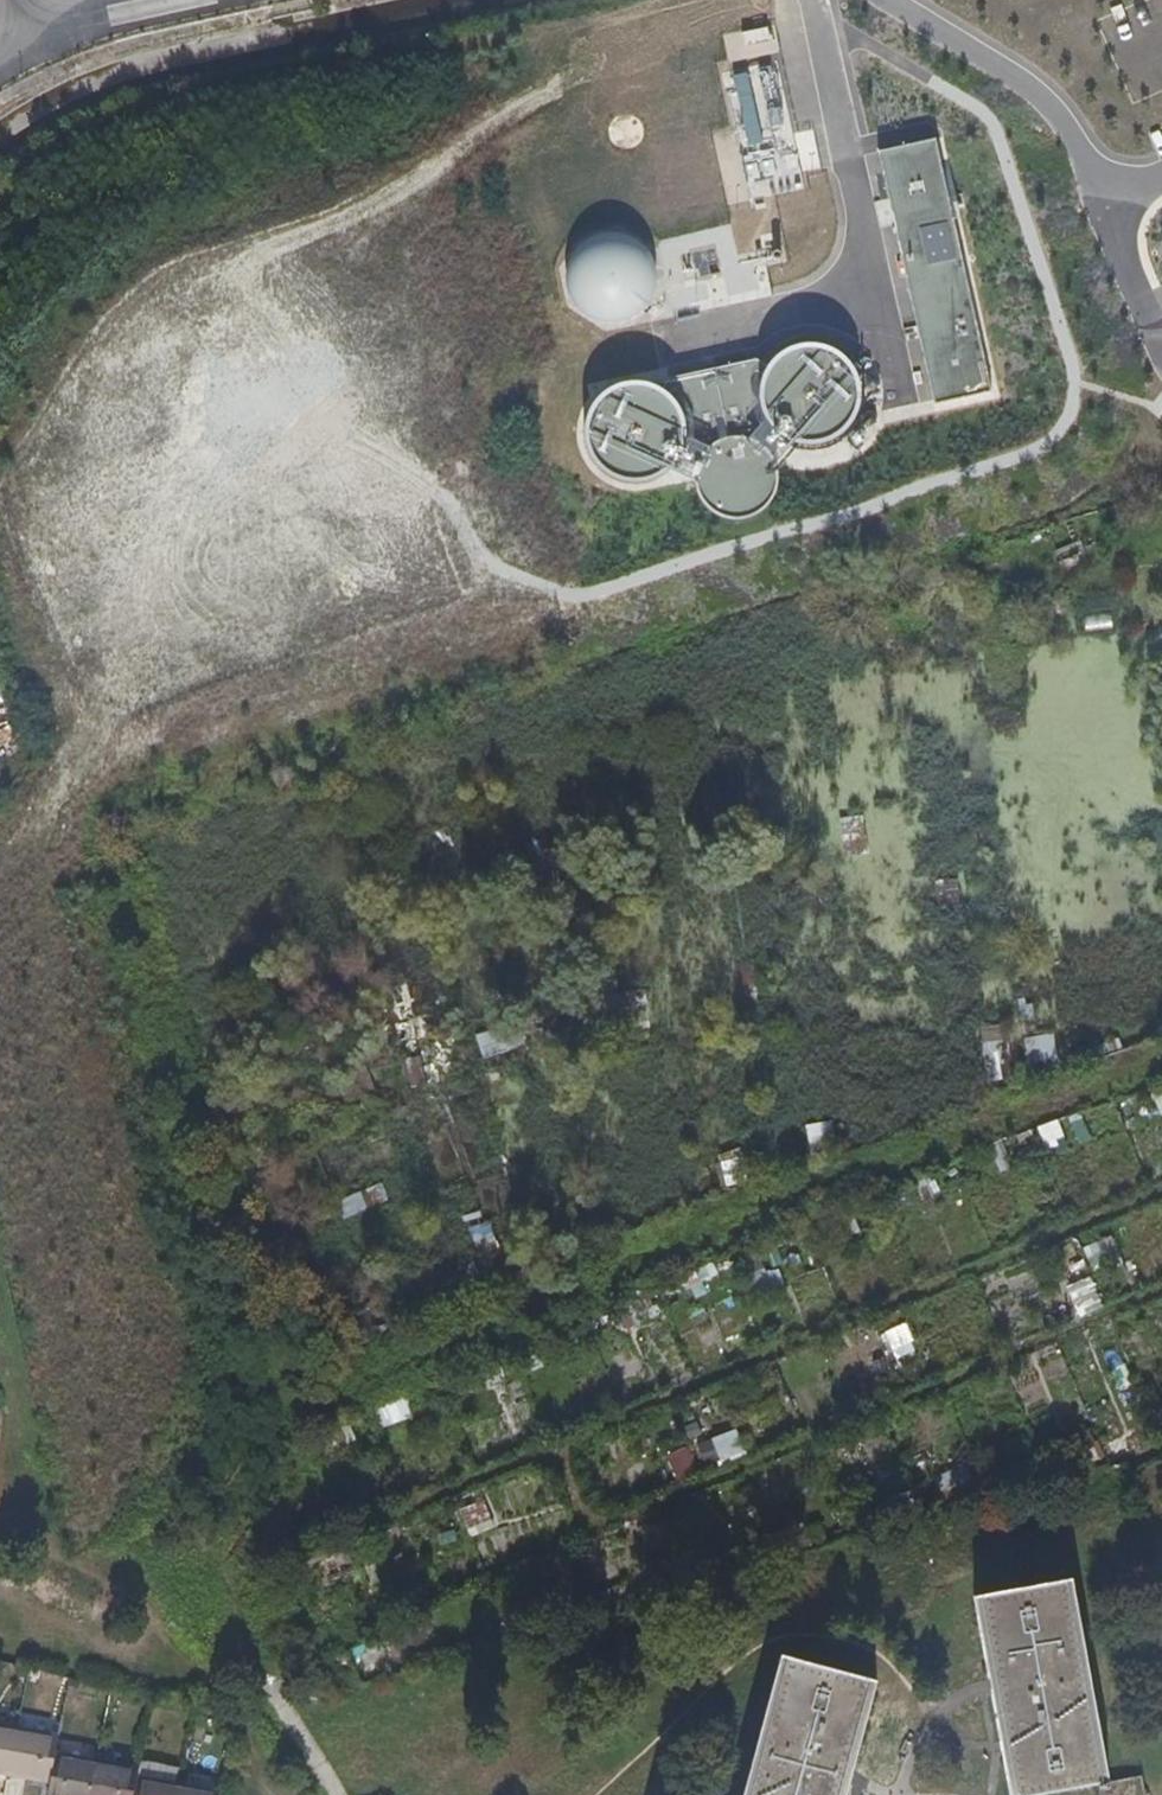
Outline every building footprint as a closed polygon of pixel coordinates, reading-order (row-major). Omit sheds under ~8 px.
[(716,124),(718,93),(704,93),(702,123),(716,124)] [(936,138),(879,151),(934,402),(991,389),(936,138)] [(653,259),(645,246),(634,237),(621,232),(606,232),(592,236),(580,244),(571,257),(566,272),(567,287),(573,301),(584,312),(597,320),(612,322),(628,319),(641,311),(650,300),(656,287),(657,272),(653,259)] [(1152,236),(1161,265),(1161,232),(1152,236)] [(839,449),(859,442),(867,401),(859,378),(828,345),(802,341),(780,348),(759,367),(744,351),(738,357),(663,382),(662,387),(624,380),(606,386),(584,406),(579,437),(583,450),(608,477),(636,481),(666,471),(688,475),(694,492),(713,513),(748,519),(756,516),(773,499),(779,468),(785,462),(829,448),(839,449)] [(864,816),(840,818),(842,854),(866,853),(864,816)] [(648,1028),(646,991),(602,993),(603,1030),(648,1028)] [(400,1044),(424,1035),(415,1011),(391,1020),(400,1044)] [(1036,1131),(1049,1149),(1066,1137),(1053,1119),(1036,1131)] [(702,1459),(740,1447),(734,1430),(697,1442),(702,1459)] [(686,1445),(664,1455),(674,1477),(696,1467),(686,1445)] [(1072,1584),(976,1600),(1011,1794),(1060,1794),(1098,1788),(1100,1794),(1144,1794),(1141,1779),(1108,1785),(1072,1584)] [(876,1686),(782,1660),(745,1794),(846,1794),(876,1686)] [(43,1787),(41,1794),(187,1794),(132,1786),(134,1778),(47,1762),(50,1744),(0,1735),(0,1779),(43,1787)]
